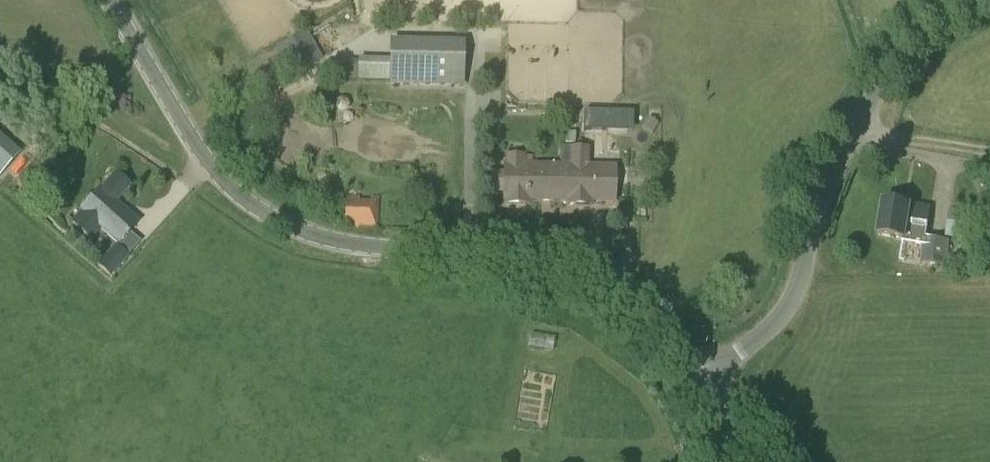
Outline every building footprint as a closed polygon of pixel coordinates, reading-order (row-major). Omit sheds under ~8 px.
[(287,77),(321,58),(307,32),(273,51),(287,77)] [(462,84),(463,44),(391,43),(390,83),(462,84)] [(613,151),(614,123),(592,122),(592,151),(613,151)] [(22,155),(0,136),(0,180),(22,155)] [(568,206),(592,206),(592,202),(615,203),(616,168),(588,167),(588,149),(572,149),(572,167),(562,167),(562,182),(558,182),(558,186),(550,186),(550,202),(568,202),(568,206)] [(530,201),(550,202),(550,186),(558,186),(558,182),(562,182),(562,167),(524,166),(525,157),(508,157),(508,166),(505,166),(505,172),(490,172),(490,194),(505,194),(505,200),(506,201),(506,204),(530,205),(530,201)] [(116,203),(130,186),(115,173),(103,187),(102,186),(80,211),(82,212),(72,223),(90,239),(100,228),(119,245),(138,222),(116,203)] [(377,231),(378,198),(346,197),(344,230),(377,231)] [(910,207),(884,202),(877,236),(904,241),(904,242),(921,245),(919,264),(946,268),(949,242),(924,238),(929,209),(910,205),(910,207)] [(966,241),(971,215),(950,211),(945,237),(966,241)] [(111,279),(130,258),(115,245),(96,266),(111,279)]
